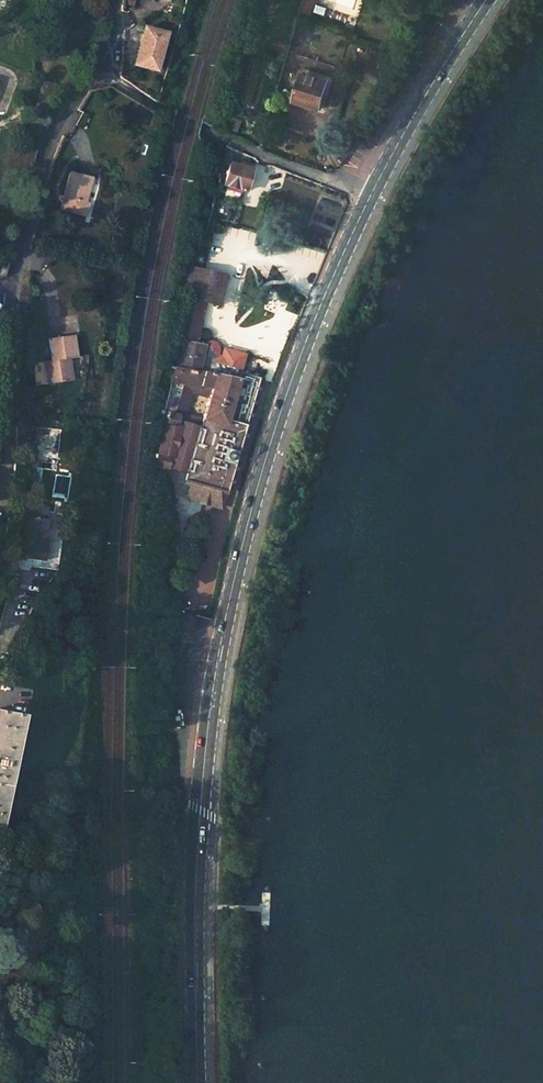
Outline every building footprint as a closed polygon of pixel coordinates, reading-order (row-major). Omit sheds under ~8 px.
[(140,24),(130,66),(155,72),(166,31),(140,24)] [(329,84),(300,74),(291,100),(317,110),(323,93),(324,94),(326,94),(328,93),(330,90),(330,88),(330,86),(329,84)] [(231,164),(225,186),(246,191),(251,170),(231,164)] [(77,175),(67,213),(91,219),(95,206),(92,205),(98,181),(77,175)] [(241,233),(221,227),(207,270),(224,275),(229,267),(238,269),(243,256),(235,253),(241,233)] [(205,300),(218,303),(224,275),(207,270),(190,266),(185,294),(205,300)] [(197,343),(205,300),(185,294),(177,339),(185,340),(197,343)] [(40,364),(46,388),(70,381),(64,359),(73,357),(67,335),(42,341),(48,363),(40,364)] [(167,472),(168,469),(188,473),(186,481),(196,484),(192,501),(222,510),(226,492),(229,493),(260,377),(242,373),(246,359),(224,353),(222,362),(215,360),(216,356),(217,355),(217,352),(217,350),(216,347),(215,345),(212,344),(209,343),(206,344),(205,345),(197,343),(185,340),(179,368),(165,412),(169,413),(153,468),(167,472)] [(26,517),(20,558),(43,562),(49,521),(26,517)] [(180,709),(172,710),(174,728),(183,727),(180,709)] [(21,718),(0,714),(0,820),(21,718)]
